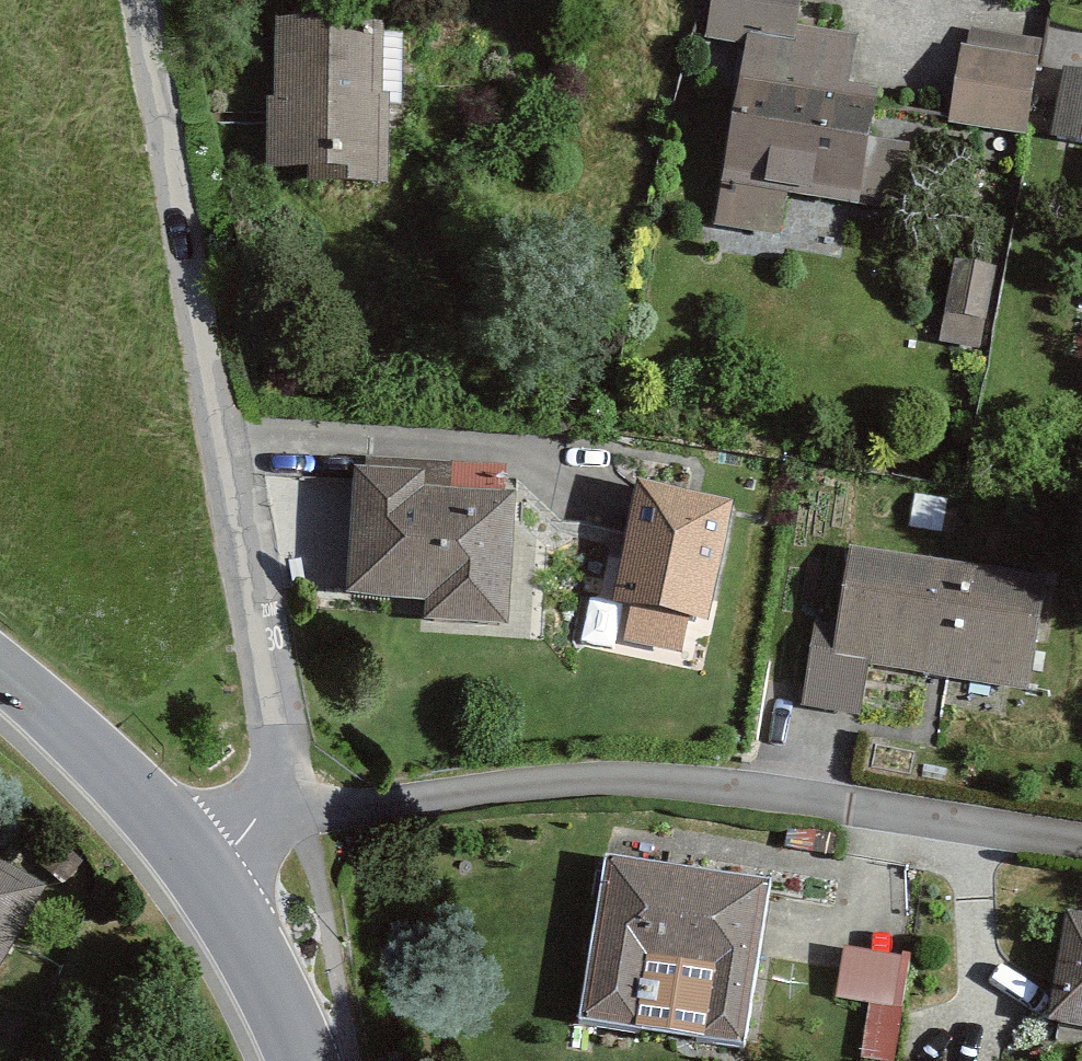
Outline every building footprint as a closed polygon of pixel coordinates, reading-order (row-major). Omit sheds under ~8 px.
[(320,75),(383,85),(386,63),(421,69),(432,0),(331,0),(320,75)] [(707,47),(751,55),(717,240),(796,254),(803,213),(904,231),(918,155),(873,147),(882,101),(852,96),(861,45),(800,34),(806,0),(716,0),(707,47)] [(978,36),(975,52),(967,50),(954,130),(1036,143),(1051,48),(978,36)] [(1068,73),(1059,138),(1081,141),(1081,75),(1068,73)] [(1004,275),(962,268),(948,350),(991,358),(1004,275)] [(437,478),(362,474),(355,604),(439,609),(438,628),(522,633),(529,504),(435,499),(437,478)] [(743,512),(649,490),(622,608),(642,613),(633,649),(690,662),(700,621),(717,625),(743,512)] [(1050,588),(858,557),(846,633),(819,629),(805,713),(872,724),(881,668),(1033,693),(1050,588)] [(782,890),(616,865),(592,1020),(656,1030),(665,972),(720,980),(711,1041),(758,1048),(782,890)] [(3,984),(53,899),(0,868),(0,982),(3,984)] [(1077,923),(1061,1031),(1081,1034),(1081,923),(1077,923)] [(921,967),(849,954),(841,1006),(912,1018),(921,967)]
